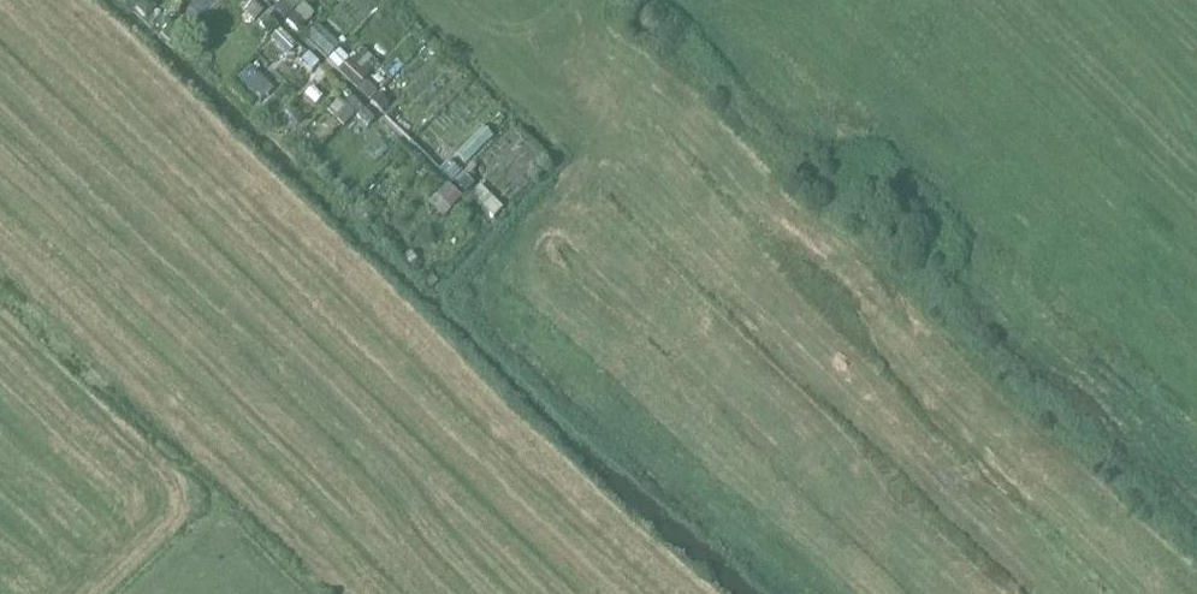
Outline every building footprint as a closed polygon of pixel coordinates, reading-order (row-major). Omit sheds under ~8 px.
[(136,7),(146,18),(156,7),(149,0),(143,0),(136,7)] [(300,5),(288,21),(298,29),(311,13),(300,5)] [(317,24),(307,35),(329,55),(339,45),(317,24)] [(340,46),(329,56),(339,67),(350,57),(340,46)] [(351,58),(339,71),(356,87),(368,74),(351,58)] [(249,68),(237,81),(252,96),(265,83),(249,68)] [(366,79),(358,87),(370,98),(378,91),(366,79)] [(379,92),(371,99),(383,110),(390,102),(379,92)] [(349,96),(341,104),(354,116),(361,108),(349,96)] [(338,101),(328,111),(344,127),(354,117),(354,116),(341,104),(338,101)] [(362,110),(354,119),(367,130),(375,121),(362,110)] [(448,162),(440,171),(452,182),(461,173),(448,162)] [(461,176),(454,183),(466,195),(473,188),(461,176)] [(447,185),(436,196),(443,203),(449,210),(460,199),(447,185)] [(478,187),(468,197),(492,220),(502,210),(478,187)] [(408,253),(401,259),(408,267),(415,260),(408,253)]
